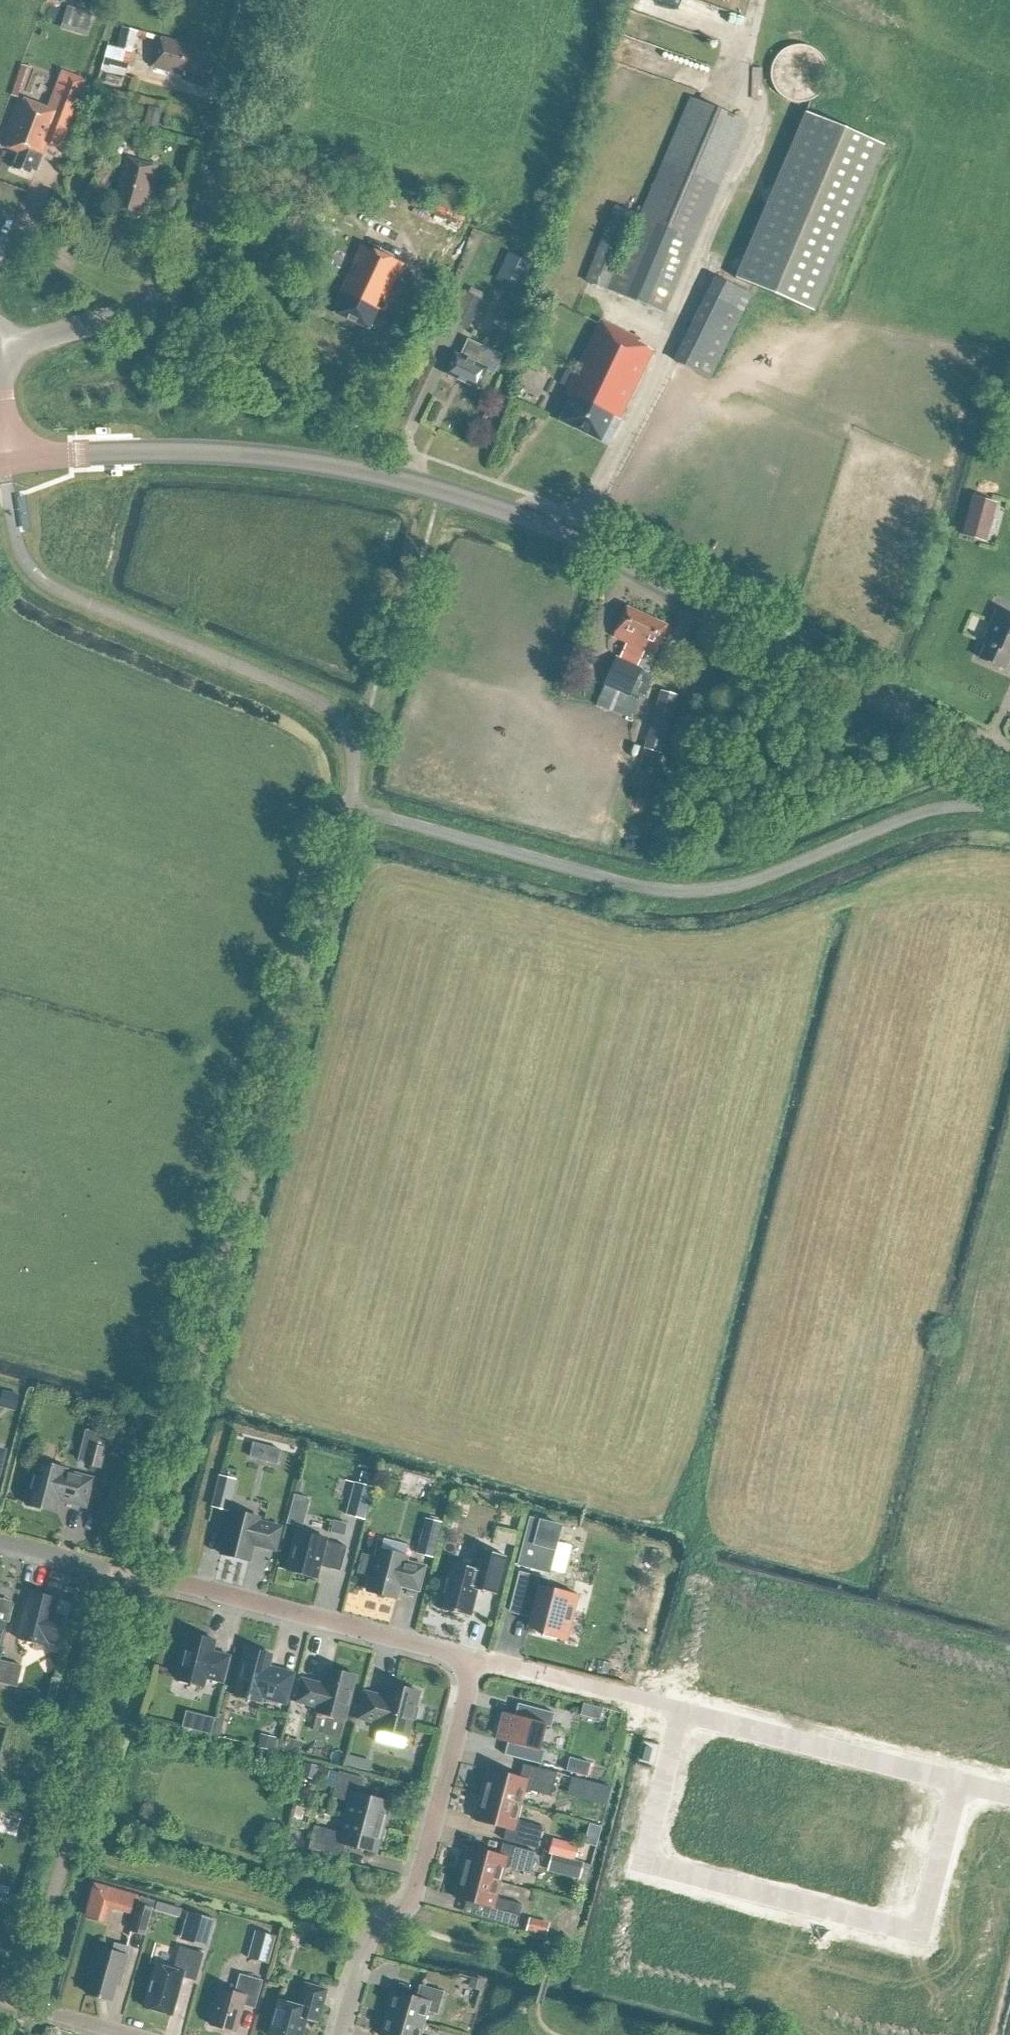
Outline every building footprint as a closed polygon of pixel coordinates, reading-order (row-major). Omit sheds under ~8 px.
[(87,32),(92,14),(67,6),(62,24),(87,32)] [(138,32),(121,27),(115,48),(132,53),(138,32)] [(202,76),(207,56),(197,53),(198,48),(161,38),(152,67),(181,75),(182,70),(202,76)] [(799,102),(808,101),(816,97),(822,90),(826,82),(827,73),(826,64),(822,56),(815,50),(807,46),(798,45),(789,46),(781,50),(775,57),(771,65),(770,74),(771,83),(775,91),(782,97),(790,101),(799,102)] [(126,77),(130,64),(105,57),(101,70),(126,77)] [(72,96),(78,81),(63,75),(60,83),(65,85),(62,92),(61,92),(54,111),(23,99),(4,147),(19,153),(13,169),(28,174),(31,169),(35,170),(46,142),(44,141),(53,119),(65,124),(75,97),(72,96)] [(689,98),(639,216),(607,290),(664,313),(745,121),(689,98)] [(156,128),(161,111),(149,108),(144,125),(156,128)] [(883,145),(806,112),(735,278),(813,311),(883,145)] [(145,204),(155,167),(126,158),(118,187),(123,188),(118,208),(137,213),(140,203),(145,204)] [(607,290),(639,216),(615,207),(585,281),(607,290)] [(389,307),(383,304),(402,264),(360,245),(336,297),(339,298),(332,313),(369,330),(378,310),(395,317),(399,310),(390,306),(389,307)] [(524,281),(532,263),(507,252),(499,270),(524,281)] [(709,378),(741,313),(749,296),(713,279),(673,360),(709,378)] [(452,323),(468,330),(482,300),(466,293),(452,323)] [(619,419),(652,350),(637,343),(639,340),(600,321),(573,375),(566,372),(559,384),(567,387),(565,393),(571,396),(559,421),(600,441),(612,416),(619,419)] [(495,373),(504,355),(470,338),(461,357),(454,353),(444,374),(477,389),(487,369),(495,373)] [(989,513),(992,502),(972,496),(969,508),(989,513)] [(644,651),(653,655),(665,625),(625,607),(613,636),(625,642),(618,658),(615,657),(603,684),(594,706),(630,722),(642,695),(644,696),(653,676),(640,670),(641,669),(637,667),(644,651)] [(995,610),(981,642),(984,643),(978,658),(1004,669),(1009,655),(1009,617),(995,610)] [(677,695),(660,690),(643,748),(660,753),(677,695)] [(2,1390),(0,1399),(0,1408),(15,1411),(19,1394),(2,1390)] [(86,1430),(78,1460),(84,1462),(83,1465),(101,1469),(107,1447),(104,1447),(107,1435),(86,1430)] [(252,1459),(281,1462),(284,1444),(254,1440),(252,1459)] [(85,1507),(93,1478),(66,1471),(67,1469),(36,1461),(26,1504),(56,1512),(59,1500),(85,1507)] [(228,1511),(235,1479),(218,1475),(210,1506),(228,1511)] [(396,1496),(400,1482),(386,1478),(382,1492),(396,1496)] [(366,1510),(373,1487),(353,1482),(347,1505),(366,1510)] [(298,1491),(289,1519),(305,1524),(314,1495),(298,1491)] [(275,1550),(281,1526),(259,1521),(260,1518),(231,1510),(220,1553),(249,1560),(253,1544),(275,1550)] [(518,1564),(549,1572),(561,1525),(530,1518),(518,1564)] [(344,1536),(347,1523),(333,1520),(329,1532),(344,1536)] [(422,1529),(416,1553),(433,1557),(439,1533),(422,1529)] [(340,1571),(346,1546),(326,1541),(327,1538),(296,1530),(286,1569),(278,1567),(277,1568),(296,1572),(317,1577),(320,1566),(340,1571)] [(557,1558),(569,1561),(574,1543),(561,1540),(557,1558)] [(495,1594),(505,1555),(478,1548),(473,1568),(450,1562),(438,1608),(470,1616),(477,1589),(495,1594)] [(418,1590),(424,1566),(405,1561),(406,1556),(377,1549),(367,1590),(396,1598),(399,1585),(418,1590)] [(577,1644),(577,1642),(566,1639),(578,1594),(545,1586),(547,1580),(520,1573),(510,1611),(531,1616),(528,1628),(543,1632),(542,1635),(577,1644)] [(56,1645),(63,1616),(55,1614),(58,1599),(29,1591),(17,1638),(47,1645),(47,1643),(56,1645)] [(8,1617),(0,1615),(0,1644),(1,1644),(8,1617)] [(223,1682),(230,1656),(213,1651),(215,1640),(188,1633),(176,1679),(204,1686),(206,1678),(223,1682)] [(286,1704),(294,1672),(269,1666),(272,1655),(246,1648),(234,1695),(260,1701),(261,1697),(286,1704)] [(22,1665),(0,1660),(0,1683),(17,1687),(22,1665)] [(345,1718),(356,1676),(327,1668),(323,1684),(301,1678),(295,1701),(318,1707),(316,1711),(345,1718)] [(415,1706),(419,1691),(388,1684),(385,1696),(364,1691),(358,1718),(378,1724),(378,1727),(408,1735),(412,1719),(415,1720),(418,1707),(415,1706)] [(550,1727),(554,1712),(518,1703),(514,1715),(503,1712),(496,1739),(507,1742),(504,1754),(540,1764),(544,1749),(539,1748),(545,1725),(550,1727)] [(645,1747),(641,1760),(648,1762),(651,1749),(645,1747)] [(375,1760),(351,1754),(348,1765),(372,1771),(375,1760)] [(566,1771),(587,1776),(591,1763),(569,1757),(566,1771)] [(480,1794),(520,1804),(523,1792),(528,1790),(550,1796),(557,1773),(523,1764),(519,1777),(488,1769),(485,1779),(484,1778),(480,1794)] [(344,1816),(385,1827),(389,1812),(387,1812),(390,1802),(358,1793),(363,1778),(363,1777),(339,1771),(332,1797),(344,1800),(347,1804),(344,1816)] [(517,1817),(520,1804),(480,1794),(476,1809),(477,1809),(474,1819),(506,1827),(503,1839),(537,1848),(542,1826),(542,1827),(520,1821),(517,1817)] [(307,1824),(311,1809),(296,1806),(292,1820),(307,1824)] [(381,1843),(385,1827),(344,1816),(341,1829),(336,1831),(315,1826),(315,1825),(314,1825),(308,1849),(342,1857),(345,1844),(377,1852),(379,1842),(381,1843)] [(579,1857),(582,1840),(555,1835),(552,1852),(579,1857)] [(459,1871),(500,1881),(503,1869),(508,1867),(529,1873),(530,1874),(536,1852),(502,1843),(499,1855),(467,1846),(465,1856),(463,1856),(459,1871)] [(551,1869),(583,1876),(586,1864),(554,1858),(551,1869)] [(496,1894),(500,1881),(459,1871),(455,1886),(457,1887),(454,1896),(486,1905),(482,1919),(516,1928),(522,1904),(521,1904),(500,1899),(496,1894)] [(112,1905),(136,1912),(142,1891),(97,1878),(87,1912),(109,1918),(112,1905)] [(161,1899),(159,1905),(181,1913),(183,1906),(161,1899)] [(144,1933),(151,1908),(138,1904),(131,1929),(144,1933)] [(208,1946),(215,1919),(188,1912),(181,1938),(205,1945),(208,1946)] [(550,1933),(553,1919),(533,1915),(530,1929),(550,1933)] [(276,1936),(255,1930),(248,1958),(269,1964),(276,1936)] [(127,1955),(129,1946),(116,1942),(113,1951),(97,1946),(88,1976),(91,1977),(86,1992),(112,2000),(116,1984),(119,1984),(127,1955)] [(196,1980),(203,1953),(180,1946),(174,1969),(155,1964),(144,2006),(172,2014),(182,1976),(196,1980)] [(254,2008),(262,1980),(239,1973),(234,1991),(221,1987),(211,2025),(234,2032),(242,2004),(254,2008)] [(646,1991),(654,1993),(658,1977),(650,1975),(646,1991)] [(484,1981),(470,1977),(467,1988),(481,1992),(484,1981)] [(325,1996),(327,1989),(305,1983),(299,2005),(279,2000),(269,2034),(300,2034),(305,2017),(318,2021),(325,1996)] [(680,1999),(688,2001),(692,1985),(684,1983),(680,1999)] [(386,2012),(423,2023),(427,2010),(437,2013),(444,1991),(420,1984),(416,1996),(393,1989),(386,2012)] [(688,2001),(695,2003),(700,1987),(692,1985),(688,2001)] [(423,2023),(386,2012),(380,2034),(420,2034),(423,2023)]
